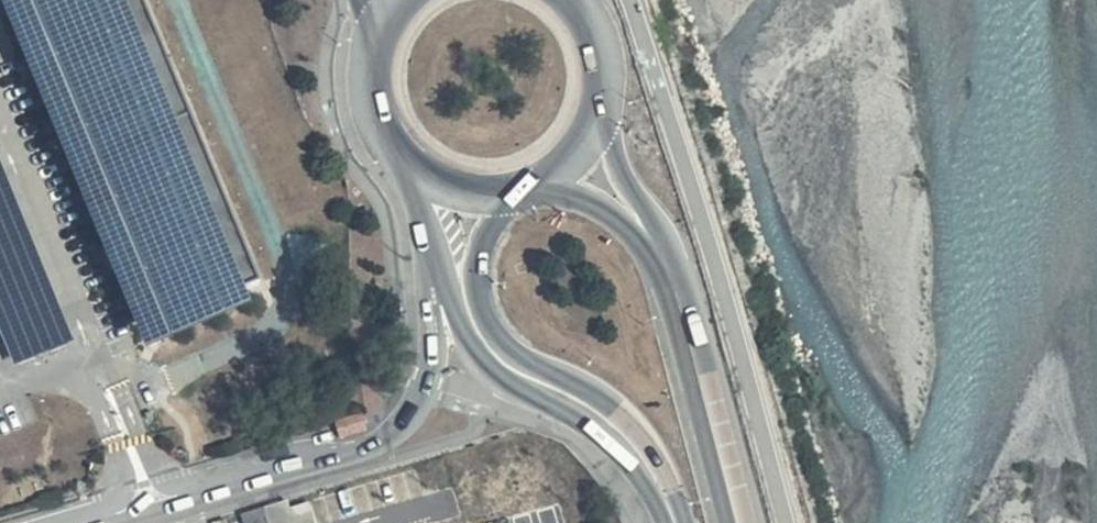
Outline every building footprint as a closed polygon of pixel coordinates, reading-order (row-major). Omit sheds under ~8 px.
[(146,361),(250,325),(246,307),(261,300),(149,0),(0,0),(0,10),(146,361)] [(13,365),(72,342),(30,233),(14,239),(0,202),(0,332),(13,365)] [(257,515),(260,522),(294,522),(289,505),(257,515)]
